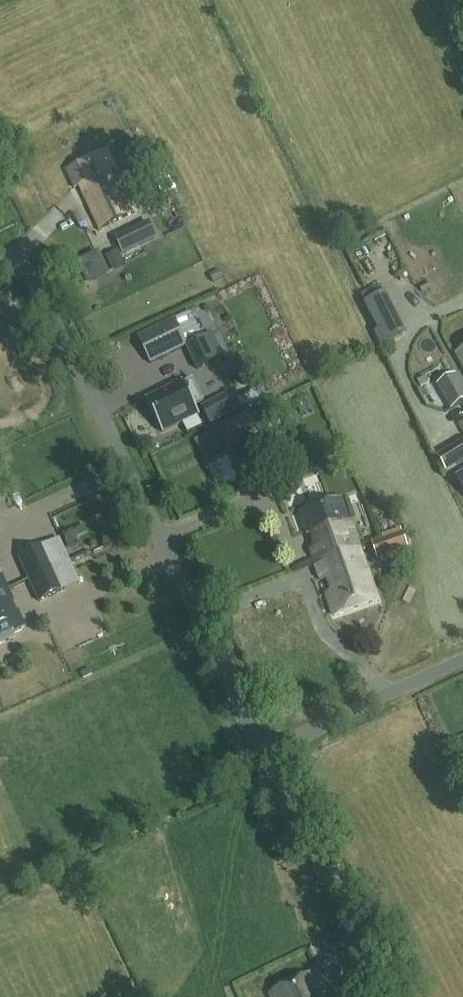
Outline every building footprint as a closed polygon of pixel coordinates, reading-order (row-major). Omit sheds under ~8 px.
[(106,150),(65,169),(74,188),(80,185),(100,229),(105,226),(135,212),(119,178),(113,181),(108,171),(115,168),(106,150)] [(133,229),(116,237),(123,252),(140,244),(133,229)] [(84,276),(104,266),(95,244),(74,253),(84,276)] [(108,258),(113,269),(125,263),(120,253),(108,258)] [(193,281),(204,270),(196,262),(185,272),(193,281)] [(377,300),(369,304),(381,327),(399,318),(388,295),(385,296),(380,286),(372,290),(377,300)] [(183,349),(211,336),(210,333),(207,334),(193,304),(188,307),(187,305),(170,313),(173,319),(136,336),(150,365),(183,348),(183,349)] [(446,388),(442,390),(452,407),(462,401),(462,386),(456,373),(442,381),(446,388)] [(204,401),(193,379),(184,383),(184,382),(147,400),(163,432),(199,414),(195,406),(204,401)] [(209,424),(238,410),(229,393),(200,407),(209,424)] [(269,433),(256,407),(236,418),(249,444),(269,433)] [(351,527),(341,499),(299,513),(308,539),(314,539),(318,550),(312,554),(315,563),(359,548),(352,527),(351,527)] [(403,532),(372,543),(378,560),(410,550),(403,532)] [(56,568),(45,546),(20,558),(30,580),(56,568)] [(359,548),(315,563),(321,581),(327,579),(331,591),(326,595),(333,616),(377,601),(359,548)] [(66,590),(56,568),(30,580),(40,602),(66,590)] [(0,593),(0,644),(15,637),(14,633),(25,628),(17,612),(14,613),(10,604),(13,603),(7,590),(0,593)] [(319,996),(327,992),(316,970),(270,993),(272,996),(319,996)]
